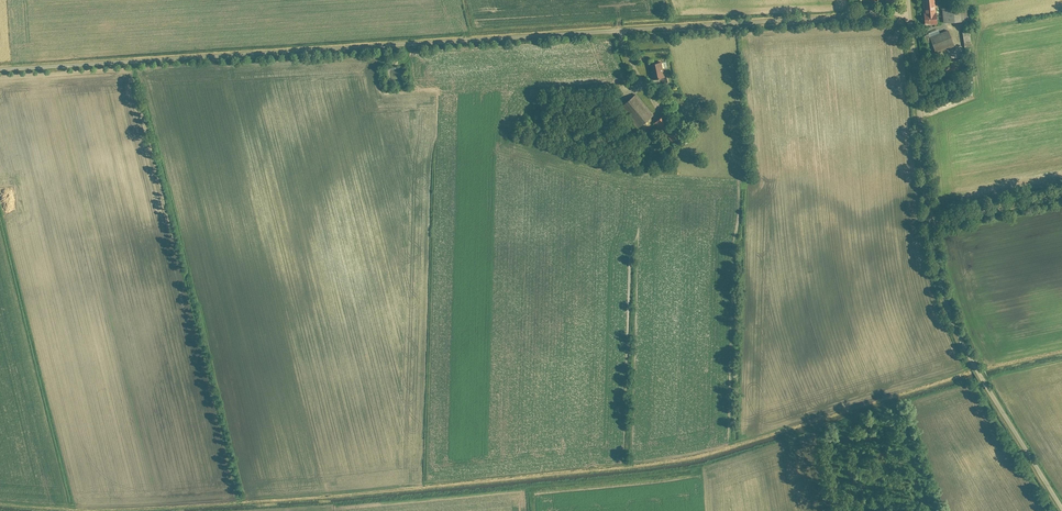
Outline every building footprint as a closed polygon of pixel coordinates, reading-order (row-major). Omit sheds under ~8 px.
[(924,26),(936,25),(935,0),(923,0),(924,26)] [(941,8),(942,24),(968,22),(967,7),(941,8)] [(930,38),(935,53),(953,47),(948,32),(930,38)] [(969,32),(962,33),(964,50),(971,49),(969,32)] [(662,62),(648,65),(651,81),(665,78),(662,62)] [(635,94),(621,107),(638,126),(652,113),(635,94)]
